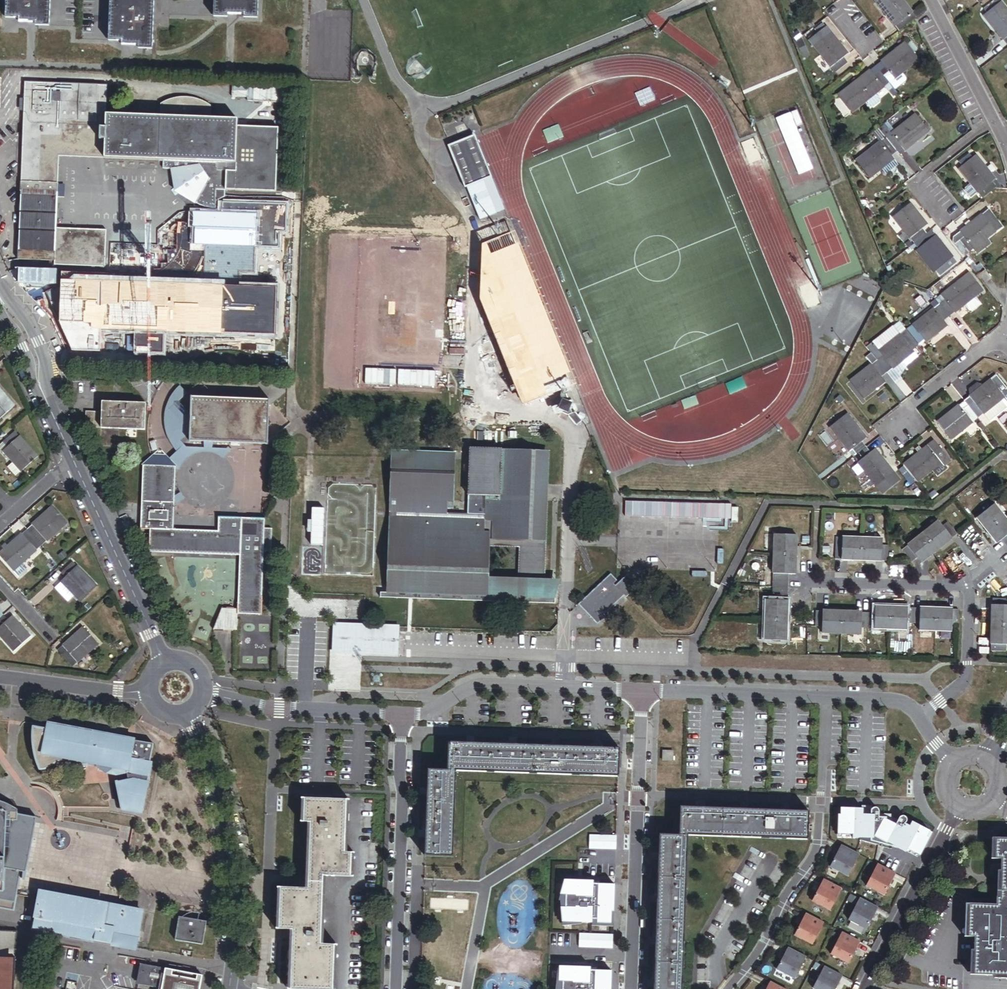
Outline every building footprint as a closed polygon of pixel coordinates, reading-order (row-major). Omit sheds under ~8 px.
[(50,0),(7,0),(6,18),(19,18),(19,22),(36,23),(36,25),(49,26),(50,0)] [(154,0),(111,0),(110,41),(125,42),(125,47),(139,47),(139,49),(144,49),(153,49),(154,0)] [(258,0),(216,0),(215,17),(228,18),(228,15),(244,15),(244,18),(258,18),(258,0)] [(927,11),(923,3),(912,12),(902,0),(875,0),(900,32),(914,21),(927,11)] [(1001,0),(996,0),(984,9),(987,14),(985,16),(1006,45),(1006,8),(1001,0)] [(848,54),(827,27),(809,40),(835,74),(848,64),(844,58),(848,54)] [(796,41),(803,36),(799,30),(792,35),(796,41)] [(903,74),(920,61),(906,43),(877,66),(890,83),(894,87),(896,90),(907,81),(907,79),(903,74)] [(881,97),(877,92),(886,86),(890,83),(877,66),(839,95),(853,112),(866,102),(869,107),(873,107),(881,101),(881,97)] [(173,169),(217,208),(217,200),(218,190),(276,192),(279,129),(239,127),(238,120),(211,119),(211,105),(210,103),(207,102),(201,99),(197,98),(194,97),(189,96),(186,96),(183,97),(180,97),(176,97),(171,99),(161,103),(161,117),(107,115),(108,86),(26,82),(18,259),(55,261),(55,265),(105,267),(107,230),(57,229),(60,157),(164,160),(164,169),(173,169)] [(900,155),(930,132),(917,115),(891,134),(887,138),(897,151),(900,155)] [(891,134),(884,125),(880,128),(887,138),(891,134)] [(874,148),(887,138),(880,128),(879,128),(866,138),(874,148)] [(492,177),(475,135),(449,146),(466,188),(467,187),(481,220),(490,216),(477,184),(492,177)] [(894,160),(895,159),(892,155),(897,151),(887,138),(874,148),(857,161),(870,178),(886,167),(894,160)] [(982,198),(995,189),(1003,189),(986,168),(983,164),(977,156),(960,169),(971,184),(967,187),(966,191),(970,196),(973,196),(978,193),(982,198)] [(890,173),(898,166),(894,160),(886,167),(890,173)] [(506,210),(492,177),(477,184),(490,216),(506,210)] [(204,281),(243,283),(242,275),(258,276),(259,248),(281,248),(281,234),(287,234),(289,201),(217,200),(217,208),(188,209),(187,227),(191,227),(189,250),(204,251),(204,281)] [(924,230),(928,226),(911,204),(894,217),(906,233),(911,238),(915,244),(927,234),(924,230)] [(986,239),(1003,226),(989,209),(969,225),(965,228),(954,237),(953,243),(964,257),(974,249),(986,239)] [(957,262),(932,230),(927,234),(915,244),(919,249),(936,270),(944,265),(948,270),(957,262)] [(911,238),(906,233),(900,238),(905,243),(911,238)] [(978,254),(990,244),(986,239),(974,249),(978,254)] [(936,270),(919,249),(916,251),(933,273),(936,270)] [(986,270),(981,263),(978,266),(971,257),(967,260),(979,275),(986,270)] [(556,359),(515,259),(504,263),(507,269),(487,277),(506,326),(513,342),(522,365),(542,357),(545,363),(556,359)] [(940,275),(948,270),(944,265),(936,270),(940,275)] [(992,278),(986,270),(979,275),(978,276),(984,284),(992,278)] [(977,306),(972,300),(983,291),(969,273),(935,300),(949,317),(962,308),(966,314),(970,315),(976,309),(977,306)] [(204,281),(60,276),(60,323),(71,352),(99,353),(101,331),(134,332),(133,355),(166,356),(166,334),(277,338),(279,284),(243,283),(204,281)] [(948,326),(944,322),(949,317),(935,300),(930,304),(933,308),(906,330),(919,346),(925,342),(926,343),(948,326)] [(919,346),(906,330),(899,321),(866,347),(871,353),(887,374),(914,352),(913,351),(919,346)] [(513,342),(506,326),(499,329),(505,345),(513,342)] [(900,376),(908,364),(918,357),(914,352),(887,374),(895,384),(902,379),(900,376)] [(864,398),(886,381),(883,377),(887,374),(871,353),(866,357),(872,364),(851,381),(864,398)] [(1006,397),(1006,396),(1006,388),(997,375),(983,386),(970,397),(964,401),(968,406),(978,419),(984,414),(990,421),(1006,407),(1006,398),(1006,397)] [(218,399),(201,381),(170,410),(191,432),(192,398),(218,399)] [(970,397),(983,386),(978,383),(969,390),(970,397)] [(0,388),(0,419),(15,406),(0,388)] [(845,400),(841,394),(835,399),(839,405),(845,400)] [(270,407),(270,400),(218,399),(192,398),(191,432),(190,442),(268,445),(268,444),(270,407)] [(145,430),(146,404),(120,403),(120,406),(113,406),(113,402),(102,402),(102,412),(86,411),(86,427),(145,430)] [(290,424),(272,404),(270,407),(268,444),(290,424)] [(951,439),(978,419),(968,406),(962,410),(959,406),(938,422),(951,439)] [(862,442),(867,438),(847,413),(830,426),(854,457),(866,448),(862,442)] [(16,432),(0,445),(0,446),(14,463),(15,462),(22,471),(38,458),(16,432)] [(946,466),(952,461),(935,440),(903,466),(916,483),(934,470),(939,476),(949,469),(946,466)] [(894,473),(875,449),(870,453),(866,448),(854,457),(877,487),(894,473)] [(175,530),(176,466),(162,450),(159,450),(150,458),(150,465),(143,465),(141,529),(149,530),(149,552),(240,556),(238,608),(238,614),(238,615),(261,615),(264,552),(271,551),(272,529),(265,528),(265,520),(219,518),(218,531),(175,530)] [(546,581),(548,503),(542,503),(544,453),(471,450),(469,515),(448,514),(448,502),(454,502),(456,459),(392,457),(387,587),(490,590),(490,579),(491,548),(521,549),(520,580),(520,587),(545,588),(546,581)] [(456,459),(456,453),(392,451),(392,457),(456,459)] [(22,471),(15,462),(14,463),(10,467),(17,475),(22,471)] [(123,514),(124,504),(113,504),(118,514),(123,514)] [(311,504),(308,545),(322,546),(325,505),(311,504)] [(1005,517),(995,505),(977,518),(988,531),(1005,517)] [(43,547),(68,525),(53,507),(27,530),(43,547)] [(1005,517),(988,531),(997,543),(1002,540),(1006,546),(1006,520),(1005,517)] [(937,552),(958,535),(949,524),(944,527),(940,522),(924,535),(937,552)] [(43,547),(27,530),(7,547),(4,550),(0,554),(0,557),(19,578),(26,572),(21,566),(43,547)] [(797,555),(797,536),(775,535),(775,555),(797,555)] [(922,563),(937,552),(924,535),(903,551),(912,563),(918,558),(922,563)] [(861,560),(862,538),(836,537),(835,559),(861,560)] [(888,562),(889,547),(882,546),(882,539),(862,538),(861,560),(888,562)] [(796,575),(797,555),(775,555),(774,575),(766,575),(766,582),(768,582),(768,587),(773,587),(789,588),(789,575),(796,575)] [(62,581),(80,602),(97,587),(79,566),(78,567),(73,562),(61,573),(65,578),(62,581)] [(626,597),(638,586),(627,574),(615,586),(613,583),(617,580),(611,574),(579,604),(598,624),(605,617),(603,614),(624,595),(626,597)] [(556,605),(557,582),(546,581),(545,588),(520,587),(520,580),(490,579),(490,590),(490,596),(387,593),(380,593),(380,599),(556,605)] [(490,596),(490,590),(387,587),(387,593),(490,596)] [(788,623),(789,588),(773,587),(773,591),(773,601),(766,600),(766,622),(788,623)] [(773,601),(773,591),(763,591),(762,598),(766,598),(766,600),(773,601)] [(994,598),(992,625),(1006,626),(1006,599),(994,598)] [(891,630),(892,607),(875,606),(875,613),(869,613),(868,629),(891,630)] [(914,624),(914,608),(892,607),(891,630),(906,630),(906,629),(913,629),(914,624)] [(238,631),(238,615),(238,614),(238,608),(223,608),(214,630),(238,631)] [(936,631),(937,609),(914,608),(914,624),(920,624),(920,631),(936,631)] [(958,625),(959,610),(937,609),(936,631),(951,632),(952,625),(958,625)] [(846,634),(847,612),(823,611),(823,626),(830,626),(829,633),(846,634)] [(868,629),(869,613),(847,612),(846,634),(868,635),(868,629)] [(12,617),(8,620),(4,615),(0,618),(0,641),(2,639),(14,652),(31,637),(12,617)] [(332,653),(398,654),(399,622),(333,622),(332,653)] [(787,640),(788,623),(766,622),(765,640),(787,640)] [(992,625),(991,652),(1006,653),(1006,646),(1006,626),(992,625)] [(77,664),(99,644),(85,628),(65,646),(68,650),(63,655),(73,667),(77,664)] [(68,650),(65,646),(59,651),(63,655),(68,650)] [(126,774),(127,781),(126,783),(117,785),(121,809),(122,810),(137,813),(141,814),(151,765),(149,764),(153,745),(150,745),(150,743),(134,740),(48,726),(47,731),(34,728),(33,736),(32,743),(33,747),(34,753),(36,760),(37,763),(40,771),(42,771),(45,770),(48,769),(54,765),(57,764),(60,763),(64,762),(67,762),(69,763),(74,764),(81,766),(87,766),(87,765),(98,767),(98,768),(126,774)] [(619,777),(620,749),(448,743),(447,771),(456,771),(619,777)] [(673,761),(674,751),(664,751),(663,761),(673,761)] [(453,857),(456,771),(447,771),(428,770),(425,856),(453,857)] [(345,853),(347,801),(305,799),(304,823),(309,823),(307,882),(324,883),(324,876),(351,877),(352,854),(345,853)] [(913,822),(910,827),(906,824),(906,823),(907,823),(907,822),(908,822),(908,821),(908,820),(908,819),(907,818),(907,817),(906,817),(906,816),(905,816),(904,816),(903,816),(902,816),(901,817),(900,817),(899,820),(892,817),(892,813),(880,813),(880,812),(880,811),(880,810),(879,810),(879,809),(878,809),(877,808),(876,808),(875,808),(874,808),(873,808),(873,809),(872,809),(872,806),(862,806),(862,809),(841,808),(841,815),(839,815),(838,834),(853,835),(853,838),(874,839),(872,841),(900,849),(907,853),(908,849),(921,856),(933,833),(913,822)] [(809,826),(809,812),(681,807),(680,835),(688,836),(808,840),(808,833),(812,833),(813,826),(809,826)] [(14,847),(22,848),(27,821),(7,817),(7,813),(1,811),(0,811),(0,901),(4,901),(3,904),(4,905),(6,905),(7,904),(7,902),(11,903),(17,871),(17,870),(12,869),(12,867),(12,865),(12,862),(12,859),(14,847)] [(24,873),(35,820),(27,821),(22,848),(17,870),(17,871),(24,873)] [(688,836),(680,835),(661,835),(655,988),(682,988),(688,836)] [(616,850),(616,837),(589,836),(589,849),(616,850)] [(995,839),(994,859),(1001,859),(999,898),(1006,898),(1006,840),(995,839)] [(842,845),(830,867),(849,877),(860,855),(842,845)] [(878,864),(867,886),(885,896),(897,874),(878,864)] [(824,879),(813,901),(831,911),(842,889),(824,879)] [(612,925),(612,913),(614,913),(615,886),(600,885),(600,882),(592,884),(592,887),(589,887),(589,882),(562,881),(557,895),(563,896),(563,911),(558,910),(560,923),(589,924),(590,920),(594,920),(594,924),(612,925)] [(324,883),(307,882),(307,889),(281,888),(279,930),(293,930),(291,988),(333,988),(335,946),(321,945),(324,883)] [(33,930),(136,949),(142,914),(93,905),(93,908),(86,907),(87,903),(40,895),(33,930)] [(999,898),(997,898),(996,905),(969,904),(967,937),(975,937),(973,975),(1006,976),(1006,898),(999,898)] [(860,899),(849,920),(867,930),(879,908),(860,899)] [(614,928),(614,913),(612,913),(612,925),(594,924),(594,920),(590,920),(589,924),(589,927),(614,928)] [(806,914),(795,936),(813,945),(824,923),(806,914)] [(203,945),(208,922),(180,917),(175,940),(203,945)] [(17,933),(0,932),(0,988),(14,988),(17,933)] [(843,933),(831,955),(849,964),(861,942),(843,933)] [(613,950),(613,936),(580,935),(580,949),(613,950)] [(788,948),(777,970),(795,979),(806,958),(788,948)] [(160,987),(163,968),(142,965),(139,983),(148,985),(151,986),(160,987)] [(612,972),(597,971),(597,968),(590,969),(590,973),(586,973),(586,968),(558,967),(558,969),(558,982),(562,982),(562,988),(612,988),(612,972)] [(813,988),(814,988),(836,988),(843,976),(825,967),(813,988)] [(201,975),(163,968),(160,987),(151,986),(151,988),(199,988),(201,975)] [(562,982),(558,982),(558,969),(556,969),(556,982),(552,988),(562,988),(562,982)]
